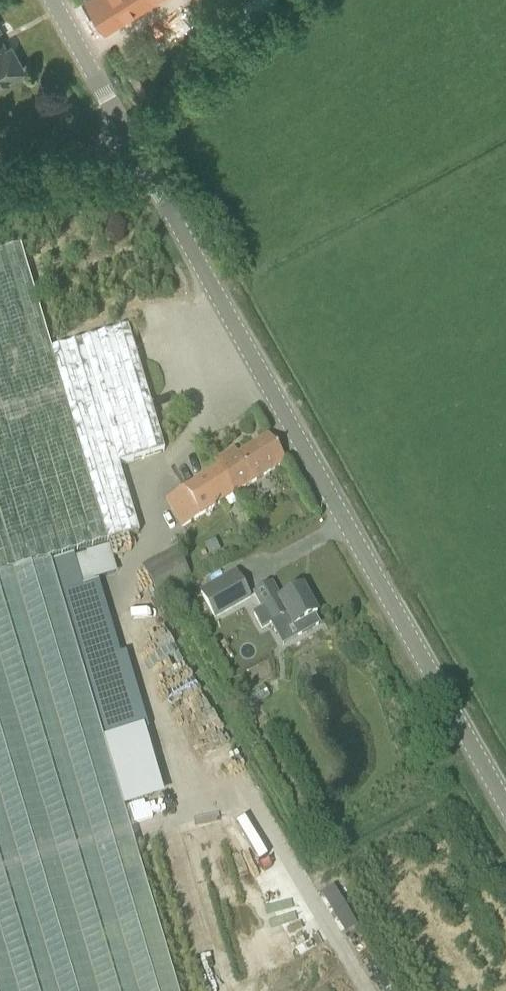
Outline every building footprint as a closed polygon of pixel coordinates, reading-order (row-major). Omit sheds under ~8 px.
[(104,31),(155,0),(85,0),(104,31)] [(242,6),(249,19),(279,2),(278,0),(252,0),(242,6)] [(22,72),(9,47),(5,49),(0,40),(0,84),(22,72)] [(49,561),(138,534),(118,466),(164,452),(127,329),(51,352),(20,249),(0,255),(0,575),(49,561)] [(183,528),(200,517),(268,474),(285,463),(268,436),(236,456),(233,451),(216,462),(214,463),(217,468),(164,500),(183,528)] [(85,555),(74,558),(81,584),(82,587),(95,584),(94,580),(116,574),(108,547),(85,554),(85,555)] [(158,599),(193,581),(177,549),(142,567),(158,599)] [(49,561),(0,575),(0,990),(177,990),(49,561)] [(237,575),(202,593),(216,619),(251,600),(237,575)] [(261,608),(254,612),(263,628),(270,624),(272,623),(276,630),(290,622),(298,636),(320,624),(315,616),(316,615),(301,588),(279,601),(271,586),(255,594),(262,607),(261,608)] [(335,889),(324,895),(348,936),(359,929),(335,889)]
